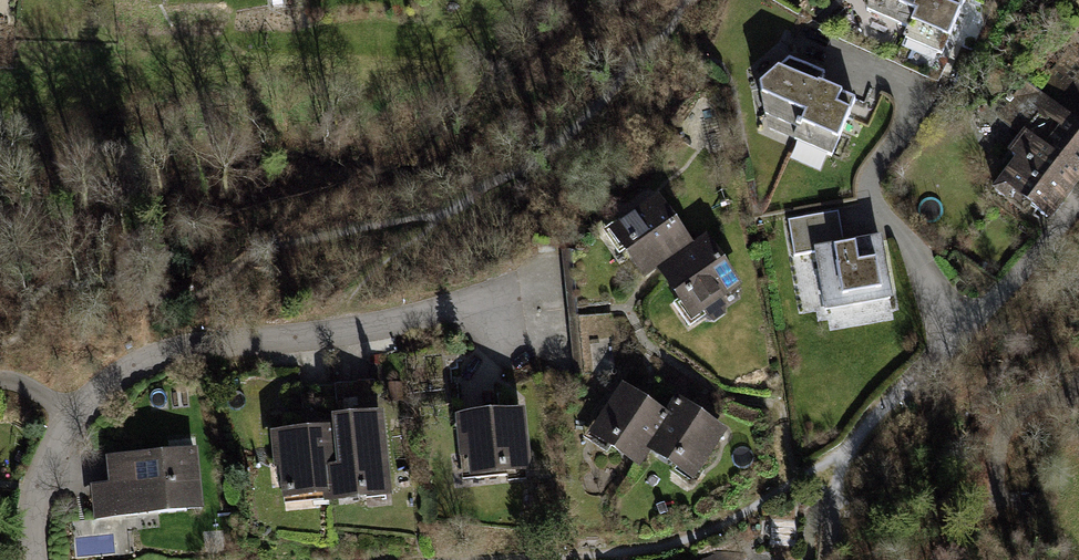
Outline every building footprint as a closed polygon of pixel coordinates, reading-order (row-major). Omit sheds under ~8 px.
[(865,11),(904,27),(900,36),(939,54),(963,0),(862,0),(865,11)] [(1070,45),(1035,89),(1078,123),(1078,51),(1070,45)] [(754,81),(765,125),(792,137),(790,141),(829,156),(851,97),(819,82),(823,72),(785,57),(754,81)] [(1002,148),(1012,157),(989,188),(1004,200),(1011,191),(1049,220),(1078,181),(1078,123),(1035,89),(1019,76),(989,114),(1013,133),(1002,148)] [(693,241),(659,191),(606,229),(643,278),(656,268),(693,241)] [(836,213),(789,220),(795,256),(817,252),(826,308),(888,297),(878,237),(841,243),(836,213)] [(725,314),(726,301),(723,296),(743,283),(706,231),(693,241),(656,268),(691,319),(703,311),(707,317),(714,321),(725,314)] [(665,408),(622,379),(589,431),(639,467),(649,450),(646,448),(669,411),(665,408)] [(402,380),(387,381),(389,399),(403,399),(402,380)] [(676,392),(665,408),(669,411),(646,448),(649,450),(692,480),(728,427),(676,392)] [(525,404),(454,410),(463,478),(534,468),(525,404)] [(329,412),(331,422),(336,463),(326,464),(329,497),(329,500),(391,494),(383,406),(329,412)] [(331,422),(269,429),(272,466),(278,466),(283,501),(329,497),(326,464),(336,463),(331,422)] [(195,445),(104,453),(107,482),(89,484),(92,519),(202,508),(195,445)]
